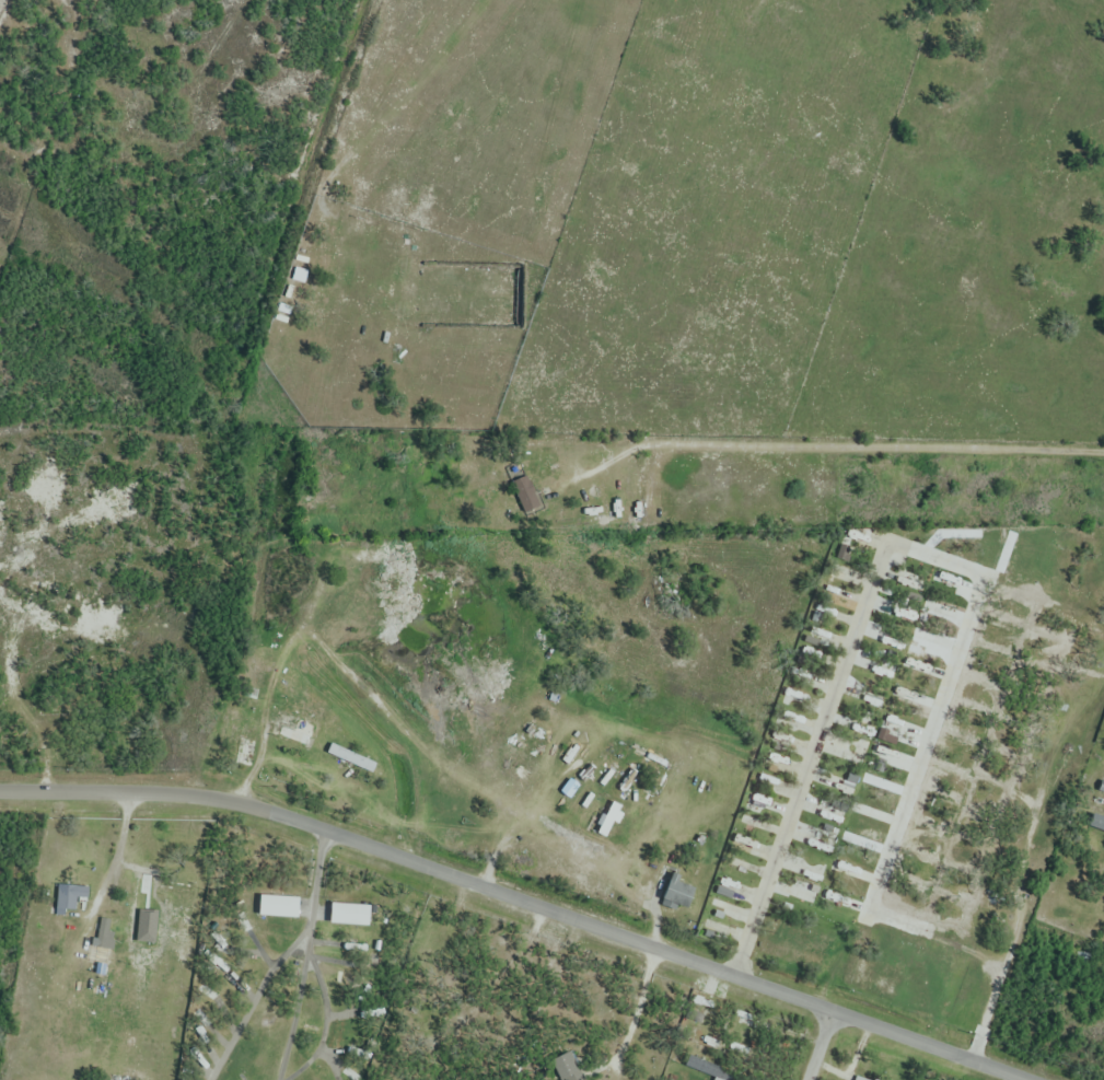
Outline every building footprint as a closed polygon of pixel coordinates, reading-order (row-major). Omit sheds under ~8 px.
[(511,482),(524,513),(540,507),(527,476),(511,482)] [(317,726),(299,718),(294,731),(282,726),(278,736),(308,748),(317,726)] [(235,765),(253,768),(257,741),(239,739),(235,765)] [(88,887),(58,885),(56,915),(64,916),(65,910),(76,911),(77,898),(88,899),(88,887)] [(259,917),(298,917),(298,897),(259,897),(259,917)] [(329,924),(369,926),(370,906),(330,904),(329,924)] [(583,1075),(565,1052),(549,1064),(561,1079),(577,1079),(583,1075)] [(719,1079),(724,1079),(728,1072),(690,1056),(686,1066),(719,1079)]
